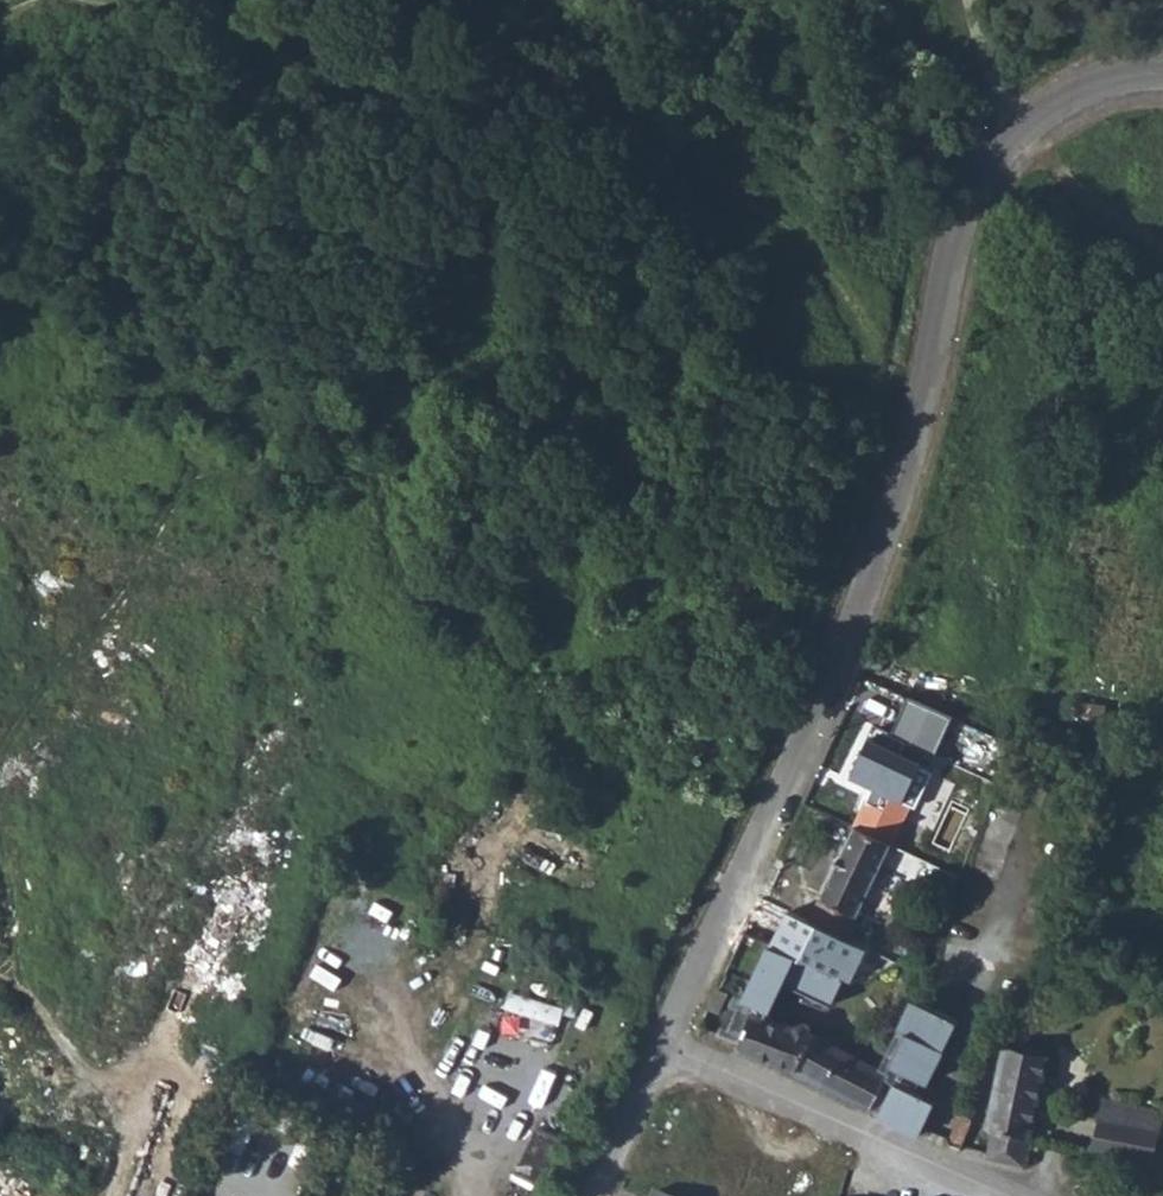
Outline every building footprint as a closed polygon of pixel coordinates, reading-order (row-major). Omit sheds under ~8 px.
[(876,736),(906,750),(910,741),(937,753),(956,715),(912,697),(893,733),(880,727),(876,736)] [(851,774),(881,788),(903,799),(922,758),(906,750),(876,736),(870,733),(851,774)] [(786,909),(771,940),(796,952),(829,968),(845,937),(857,913),(861,905),(870,887),(912,803),(903,799),(881,788),(873,804),(865,801),(806,920),(786,909)] [(861,905),(872,910),(880,892),(870,887),(861,905)] [(829,968),(856,981),(872,951),(845,937),(829,968)] [(771,1006),(796,952),(771,940),(744,995),(771,1006)] [(560,1035),(564,1000),(510,992),(505,1028),(560,1035)] [(913,995),(877,1072),(888,1078),(922,1094),(960,1016),(913,995)] [(749,1012),(734,1045),(805,1075),(871,1110),(888,1078),(877,1072),(833,1048),(807,1035),(806,1031),(798,1027),(791,1029),(749,1012)] [(1007,1044),(988,1130),(993,1132),(989,1151),(992,1157),(1023,1166),(1029,1138),(1047,1056),(1007,1044)] [(888,1078),(871,1110),(919,1135),(936,1099),(922,1094),(888,1078)] [(1153,1165),(1155,1152),(1162,1117),(1162,1112),(1102,1100),(1092,1151),(1153,1165)] [(973,1118),(962,1114),(956,1129),(966,1133),(973,1118)] [(959,1150),(966,1133),(956,1129),(948,1145),(959,1150)]
